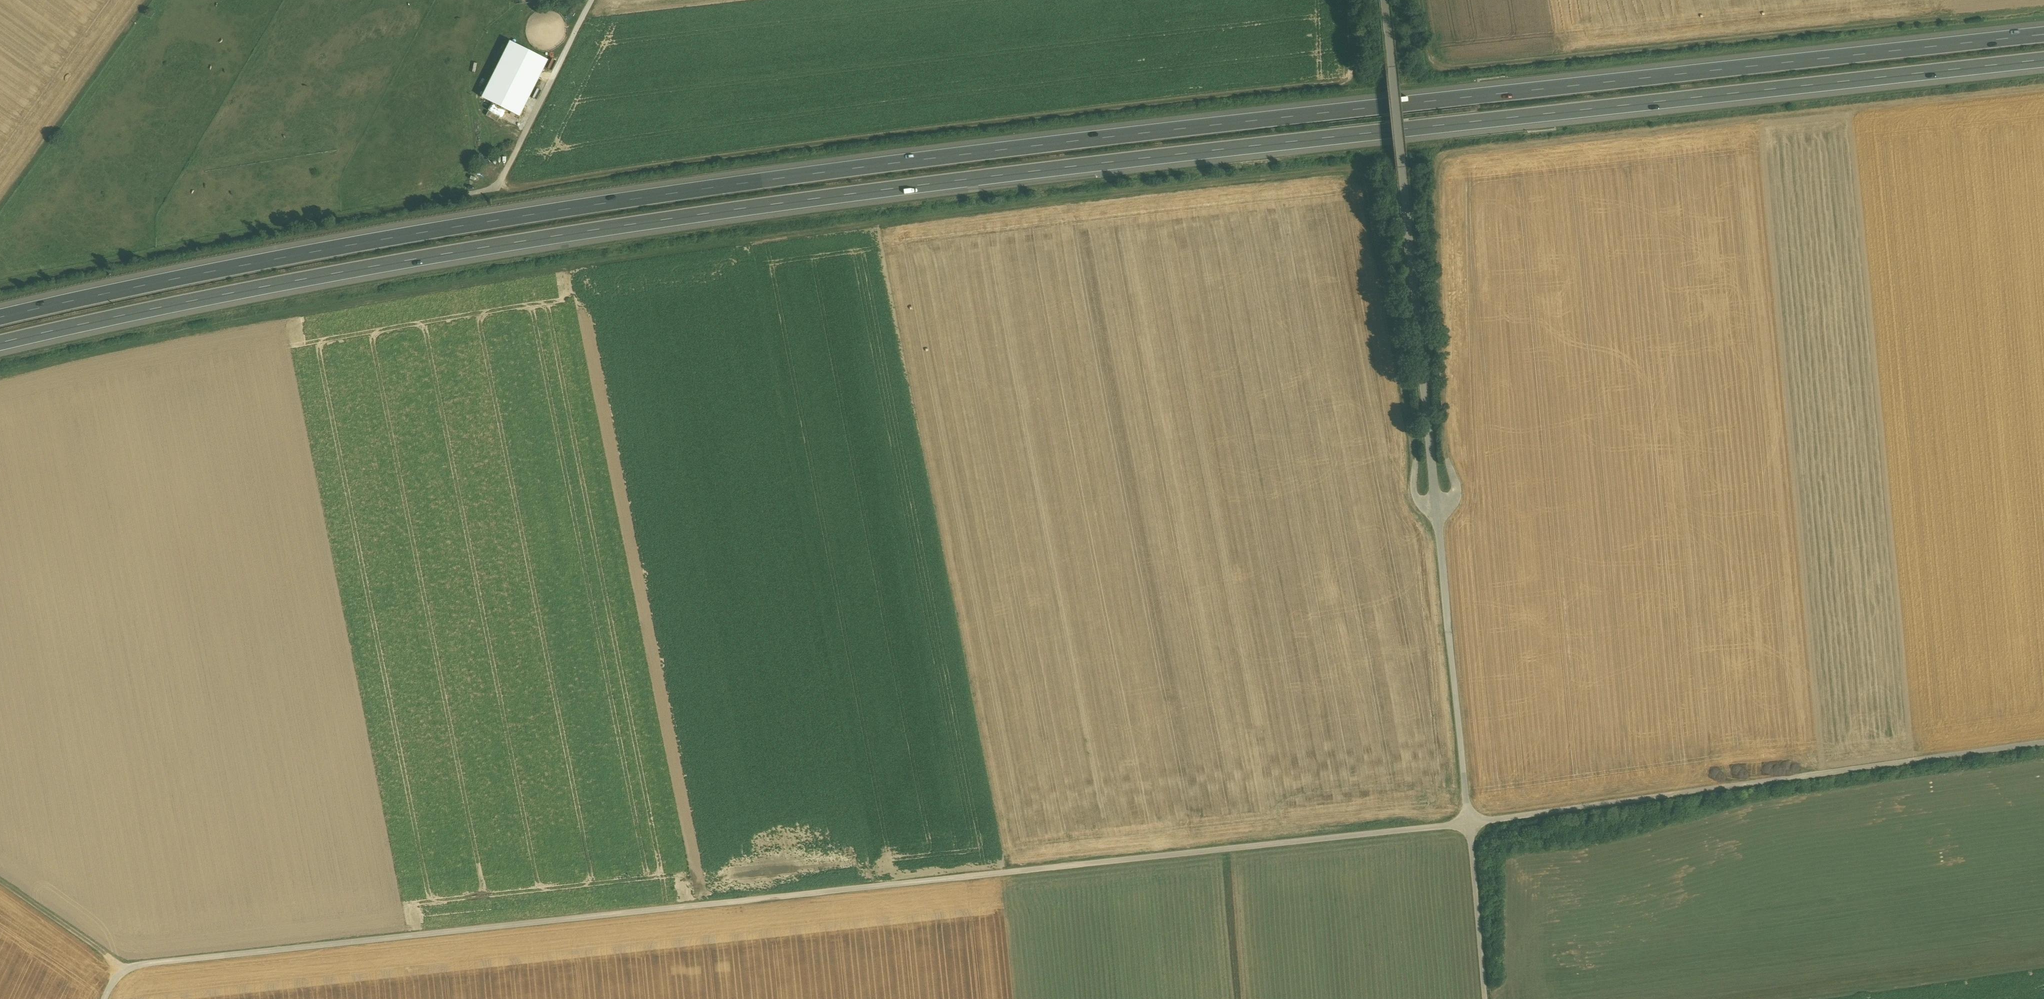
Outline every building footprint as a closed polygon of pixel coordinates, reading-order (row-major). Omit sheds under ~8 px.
[(510,41),(481,98),(520,117),(549,60),(510,41)]
